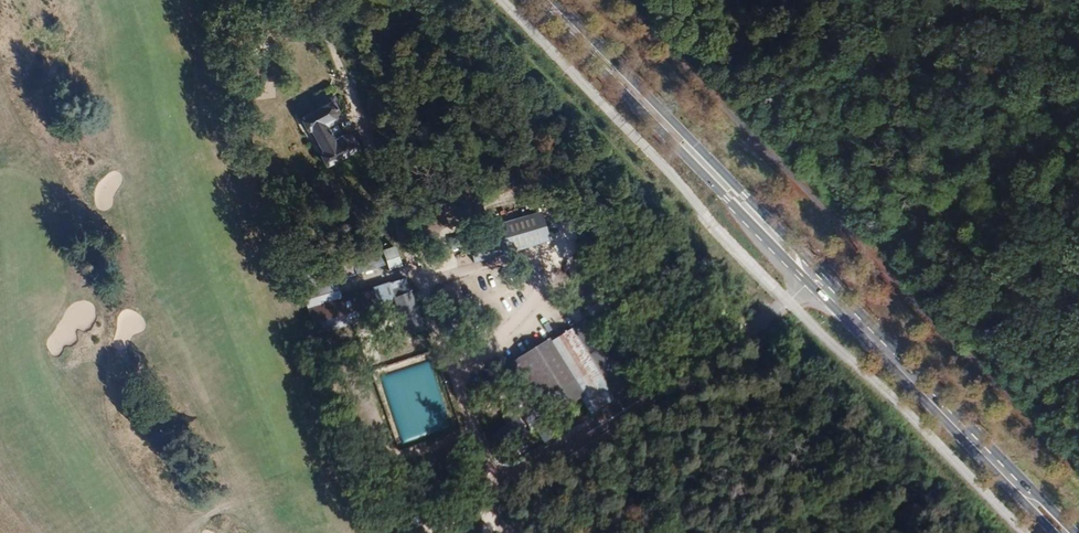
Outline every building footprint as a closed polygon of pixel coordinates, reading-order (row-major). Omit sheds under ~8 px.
[(328,101),(298,118),(318,162),(321,169),(355,153),(344,131),(333,135),(329,124),(336,118),(328,101)] [(548,225),(524,226),(543,254),(552,254),(548,225)] [(524,226),(489,226),(490,255),(543,254),(524,226)] [(393,245),(379,249),(385,269),(399,265),(393,245)] [(385,269),(376,251),(290,280),(296,298),(385,269)] [(402,291),(385,297),(401,342),(418,336),(402,291)] [(372,292),(303,316),(311,339),(362,322),(359,314),(376,307),(372,292)] [(548,337),(522,354),(542,386),(568,370),(577,384),(552,399),(563,415),(589,399),(602,416),(625,402),(619,393),(629,385),(591,327),(555,348),(548,337)] [(538,411),(526,419),(545,450),(556,443),(538,411)]
